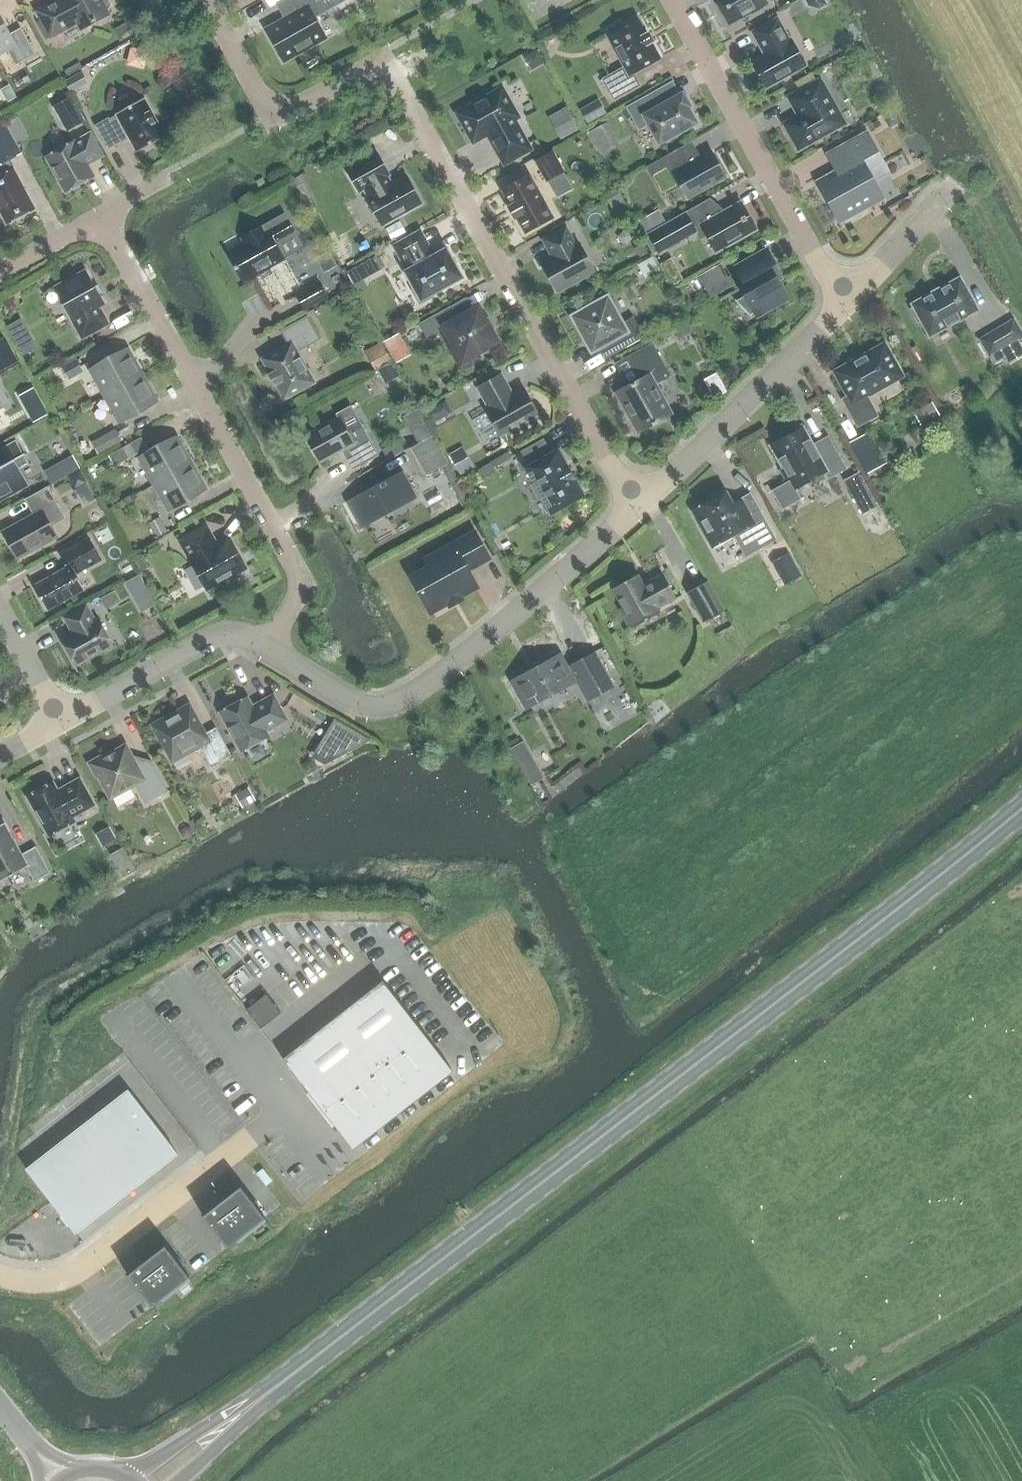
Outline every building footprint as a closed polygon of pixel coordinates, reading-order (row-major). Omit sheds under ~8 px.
[(110,4),(108,0),(54,0),(36,10),(51,36),(77,22),(81,29),(108,15),(105,10),(109,8),(110,4)] [(265,29),(283,61),(325,38),(314,17),(329,9),(345,0),(290,0),(297,11),(265,29)] [(728,23),(745,13),(747,14),(761,6),(762,4),(766,2),(765,0),(716,0),(728,23)] [(807,6),(819,9),(826,4),(824,0),(804,0),(807,6)] [(139,15),(132,19),(139,31),(146,27),(139,15)] [(7,50),(15,65),(35,54),(20,27),(9,33),(0,17),(0,54),(7,50)] [(639,85),(633,73),(659,58),(651,43),(653,42),(647,32),(646,33),(637,18),(621,27),(619,23),(607,30),(609,34),(606,35),(624,66),(601,79),(613,100),(639,85)] [(790,41),(777,19),(753,32),(765,55),(753,62),(766,86),(805,65),(791,41),(790,41)] [(135,45),(130,61),(147,67),(152,50),(135,45)] [(798,149),(839,126),(844,123),(820,80),(790,96),(800,115),(784,124),(798,149)] [(461,111),(463,116),(462,118),(462,121),(469,134),(471,135),(474,135),(477,139),(484,135),(485,132),(491,133),(490,137),(504,163),(529,149),(513,119),(517,117),(501,89),(461,111)] [(688,106),(682,94),(666,103),(658,89),(626,107),(638,129),(647,124),(658,143),(676,133),(677,135),(692,127),(691,125),(695,123),(686,107),(688,106)] [(71,96),(52,107),(66,132),(85,122),(71,96)] [(143,98),(115,113),(116,115),(109,119),(108,117),(94,125),(108,149),(129,138),(136,152),(164,136),(143,98)] [(598,99),(579,109),(587,124),(606,113),(598,99)] [(22,153),(0,114),(0,165),(22,153)] [(573,117),(553,129),(560,140),(579,128),(573,117)] [(604,151),(622,143),(611,120),(593,129),(604,151)] [(73,141),(45,156),(65,191),(93,176),(86,164),(94,160),(95,159),(102,155),(90,133),(83,137),(74,142),(73,141)] [(866,139),(863,133),(826,154),(837,174),(818,184),(838,220),(843,217),(845,221),(867,209),(864,205),(882,195),(874,181),(886,174),(883,169),(867,139),(866,139)] [(546,182),(564,172),(552,150),(534,160),(546,182)] [(725,175),(712,152),(698,160),(696,155),(679,164),(672,152),(646,167),(647,168),(648,167),(664,194),(679,185),(687,197),(725,175)] [(377,154),(347,171),(358,191),(364,188),(369,198),(367,199),(381,225),(421,203),(406,177),(391,186),(385,176),(388,175),(377,154)] [(34,208),(13,169),(0,176),(0,212),(6,223),(34,208)] [(529,175),(501,190),(510,206),(508,207),(514,218),(516,217),(524,232),(553,217),(529,175)] [(618,193),(606,200),(612,210),(624,204),(618,193)] [(756,230),(740,202),(700,224),(716,252),(756,230)] [(244,244),(226,254),(242,282),(259,272),(268,267),(284,258),(276,243),(295,232),(284,212),(240,237),(244,244)] [(648,234),(659,253),(696,232),(685,213),(648,234)] [(637,222),(644,235),(655,229),(647,216),(637,222)] [(575,247),(565,228),(544,240),(549,251),(552,250),(556,257),(542,265),(556,291),(593,271),(579,245),(575,247)] [(414,288),(411,289),(419,304),(433,297),(431,294),(462,277),(446,249),(431,257),(428,251),(430,249),(420,231),(393,245),(407,270),(404,271),(414,288)] [(767,249),(735,267),(749,293),(736,300),(735,299),(734,300),(750,316),(751,315),(750,314),(754,312),(756,316),(788,298),(770,266),(774,263),(767,249)] [(374,256),(346,271),(356,289),(365,284),(363,280),(362,279),(381,268),(374,256)] [(670,260),(660,266),(672,287),(682,281),(670,260)] [(699,276),(706,289),(727,277),(721,266),(716,269),(715,267),(699,276)] [(67,302),(76,317),(72,320),(82,337),(107,323),(98,307),(103,304),(85,271),(55,287),(64,304),(67,302)] [(921,320),(929,335),(977,310),(959,278),(912,304),(914,307),(911,309),(918,322),(921,320)] [(294,294),(304,311),(328,298),(319,281),(294,294)] [(643,337),(633,317),(622,323),(607,296),(571,316),(591,352),(611,341),(617,351),(643,337)] [(476,353),(497,342),(478,307),(461,316),(454,304),(418,324),(426,337),(444,327),(455,347),(450,349),(460,368),(479,357),(476,353)] [(270,374),(268,375),(274,384),(275,383),(284,399),(314,382),(296,352),(319,339),(307,317),(280,331),(288,344),(261,359),(270,374)] [(978,339),(993,364),(1003,358),(999,350),(1013,342),(1017,340),(1021,337),(1021,333),(1013,319),(1003,324),(978,339)] [(687,323),(672,331),(677,339),(691,332),(687,323)] [(383,341),(389,352),(405,344),(399,333),(383,341)] [(32,339),(17,348),(22,358),(37,350),(32,339)] [(999,350),(1003,358),(1007,364),(1021,355),(1021,348),(1017,340),(1013,342),(999,350)] [(380,342),(365,352),(375,370),(391,361),(380,342)] [(655,384),(669,376),(651,344),(626,358),(638,380),(615,392),(637,433),(672,414),(655,384)] [(835,371),(848,395),(841,399),(857,427),(877,416),(866,395),(901,376),(884,344),(835,371)] [(104,396),(144,374),(129,348),(90,370),(104,396)] [(76,358),(61,366),(69,380),(83,371),(76,358)] [(158,400),(144,374),(104,396),(119,422),(158,400)] [(486,412),(471,420),(484,443),(499,434),(499,435),(538,414),(524,389),(511,396),(508,391),(509,390),(500,374),(477,387),(489,408),(485,410),(486,412)] [(18,395),(32,421),(47,413),(33,386),(18,395)] [(9,403),(0,387),(0,408),(9,403)] [(921,424),(939,414),(930,399),(912,409),(921,424)] [(436,419),(453,413),(449,402),(432,408),(436,419)] [(337,417),(305,435),(319,462),(341,450),(352,469),(377,454),(361,425),(350,406),(335,414),(337,417)] [(813,446),(803,427),(770,445),(783,469),(781,470),(787,481),(771,490),(781,510),(801,499),(795,488),(825,471),(828,477),(844,468),(827,438),(813,446)] [(113,445),(122,441),(115,429),(107,433),(113,445)] [(432,435),(410,448),(426,476),(448,463),(432,435)] [(138,458),(153,484),(193,462),(178,436),(138,458)] [(521,471),(527,468),(535,482),(531,484),(539,498),(543,496),(551,511),(581,495),(573,480),(574,479),(566,465),(565,466),(557,451),(552,454),(543,438),(512,455),(521,471)] [(28,464),(15,440),(0,448),(0,499),(26,485),(18,469),(28,464)] [(107,456),(113,466),(128,459),(122,448),(107,456)] [(460,448),(448,454),(460,475),(472,468),(460,448)] [(861,462),(867,474),(884,464),(878,453),(861,462)] [(64,460),(71,473),(79,468),(72,455),(64,460)] [(207,488),(193,462),(153,484),(167,510),(207,488)] [(477,470),(482,480),(495,472),(490,463),(477,470)] [(417,497),(402,469),(345,501),(346,502),(350,499),(362,521),(414,492),(416,497),(417,497)] [(86,482),(80,470),(68,477),(74,489),(86,482)] [(858,473),(844,480),(862,514),(876,506),(858,473)] [(78,487),(87,503),(98,497),(89,481),(78,487)] [(51,526),(65,518),(47,487),(24,499),(33,514),(2,531),(17,559),(57,537),(51,526)] [(726,491),(692,510),(712,547),(734,535),(745,556),(775,539),(759,510),(741,520),(726,491)] [(156,536),(168,529),(160,515),(148,521),(156,536)] [(212,540),(213,539),(205,525),(179,539),(207,589),(232,575),(233,579),(244,573),(242,569),(245,568),(229,539),(216,547),(212,540)] [(475,586),(467,571),(489,559),(474,532),(451,544),(456,553),(412,576),(430,610),(475,586)] [(46,611),(85,589),(76,574),(100,560),(88,538),(60,553),(68,567),(32,586),(46,611)] [(779,570),(793,562),(788,553),(774,561),(779,570)] [(623,608),(620,610),(628,624),(631,623),(633,627),(659,612),(657,608),(676,597),(662,573),(643,584),(638,574),(612,588),(623,608)] [(140,577),(128,584),(131,590),(143,583),(140,577)] [(707,581),(686,592),(703,622),(723,611),(707,581)] [(110,592),(100,598),(104,606),(108,607),(116,603),(110,592)] [(94,621),(86,605),(64,617),(73,633),(62,639),(76,665),(112,645),(97,620),(94,621)] [(509,680),(525,710),(576,682),(587,701),(614,687),(594,651),(569,665),(561,652),(509,680)] [(259,703),(260,705),(253,709),(247,697),(219,713),(240,750),(268,735),(265,731),(286,720),(273,695),(259,703)] [(203,734),(199,728),(188,707),(154,725),(166,747),(164,748),(172,762),(190,752),(188,750),(197,745),(209,767),(231,755),(215,727),(203,734)] [(327,731),(319,745),(339,756),(355,747),(327,731)] [(523,741),(510,748),(516,759),(529,752),(523,741)] [(139,770),(125,745),(103,757),(102,754),(87,763),(95,777),(98,776),(110,797),(135,784),(145,803),(167,791),(151,763),(139,770)] [(537,767),(525,774),(531,785),(543,778),(537,767)] [(48,835),(74,821),(72,817),(94,805),(79,778),(65,785),(66,787),(58,791),(53,782),(26,796),(48,835)] [(238,791),(245,805),(256,799),(249,786),(238,791)] [(26,867),(34,881),(50,873),(35,846),(21,854),(4,823),(0,825),(0,881),(26,867)] [(95,834),(102,847),(116,840),(109,826),(95,834)] [(282,1058),(353,1149),(453,1071),(382,980),(282,1058)] [(254,1003),(246,1009),(261,1028),(268,1022),(254,1003)] [(75,1233),(177,1153),(128,1089),(25,1169),(75,1233)] [(265,1218),(240,1186),(219,1202),(202,1215),(227,1247),(265,1218)] [(151,1306),(189,1277),(164,1245),(142,1262),(126,1274),(151,1306)]
